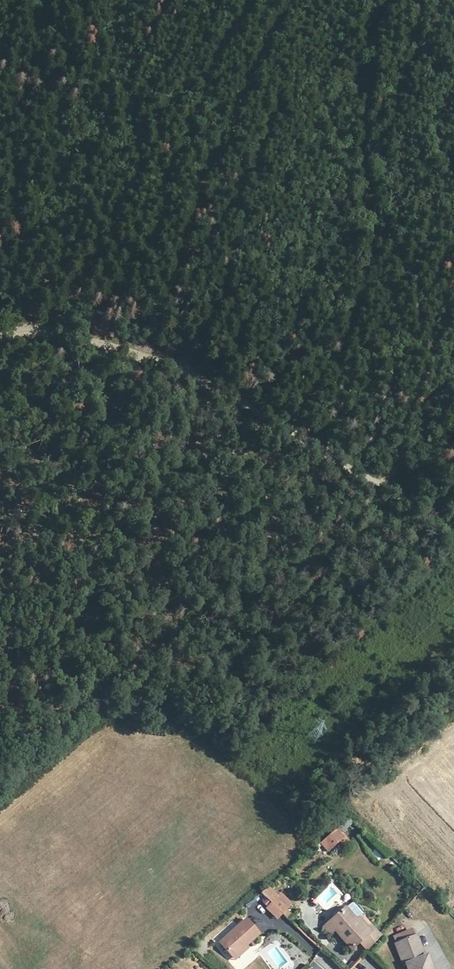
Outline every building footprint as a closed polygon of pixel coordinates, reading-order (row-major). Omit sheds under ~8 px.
[(329,847),(344,840),(338,830),(324,837),(329,847)] [(278,919),(290,905),(268,885),(255,899),(278,919)] [(352,951),(371,934),(357,919),(354,922),(343,910),(327,923),(352,951)] [(218,943),(231,957),(244,946),(257,935),(244,920),(218,943)] [(406,968),(431,968),(427,958),(422,960),(413,938),(394,945),(402,967),(405,966),(406,968)] [(244,946),(231,957),(232,959),(246,948),(244,946)]
